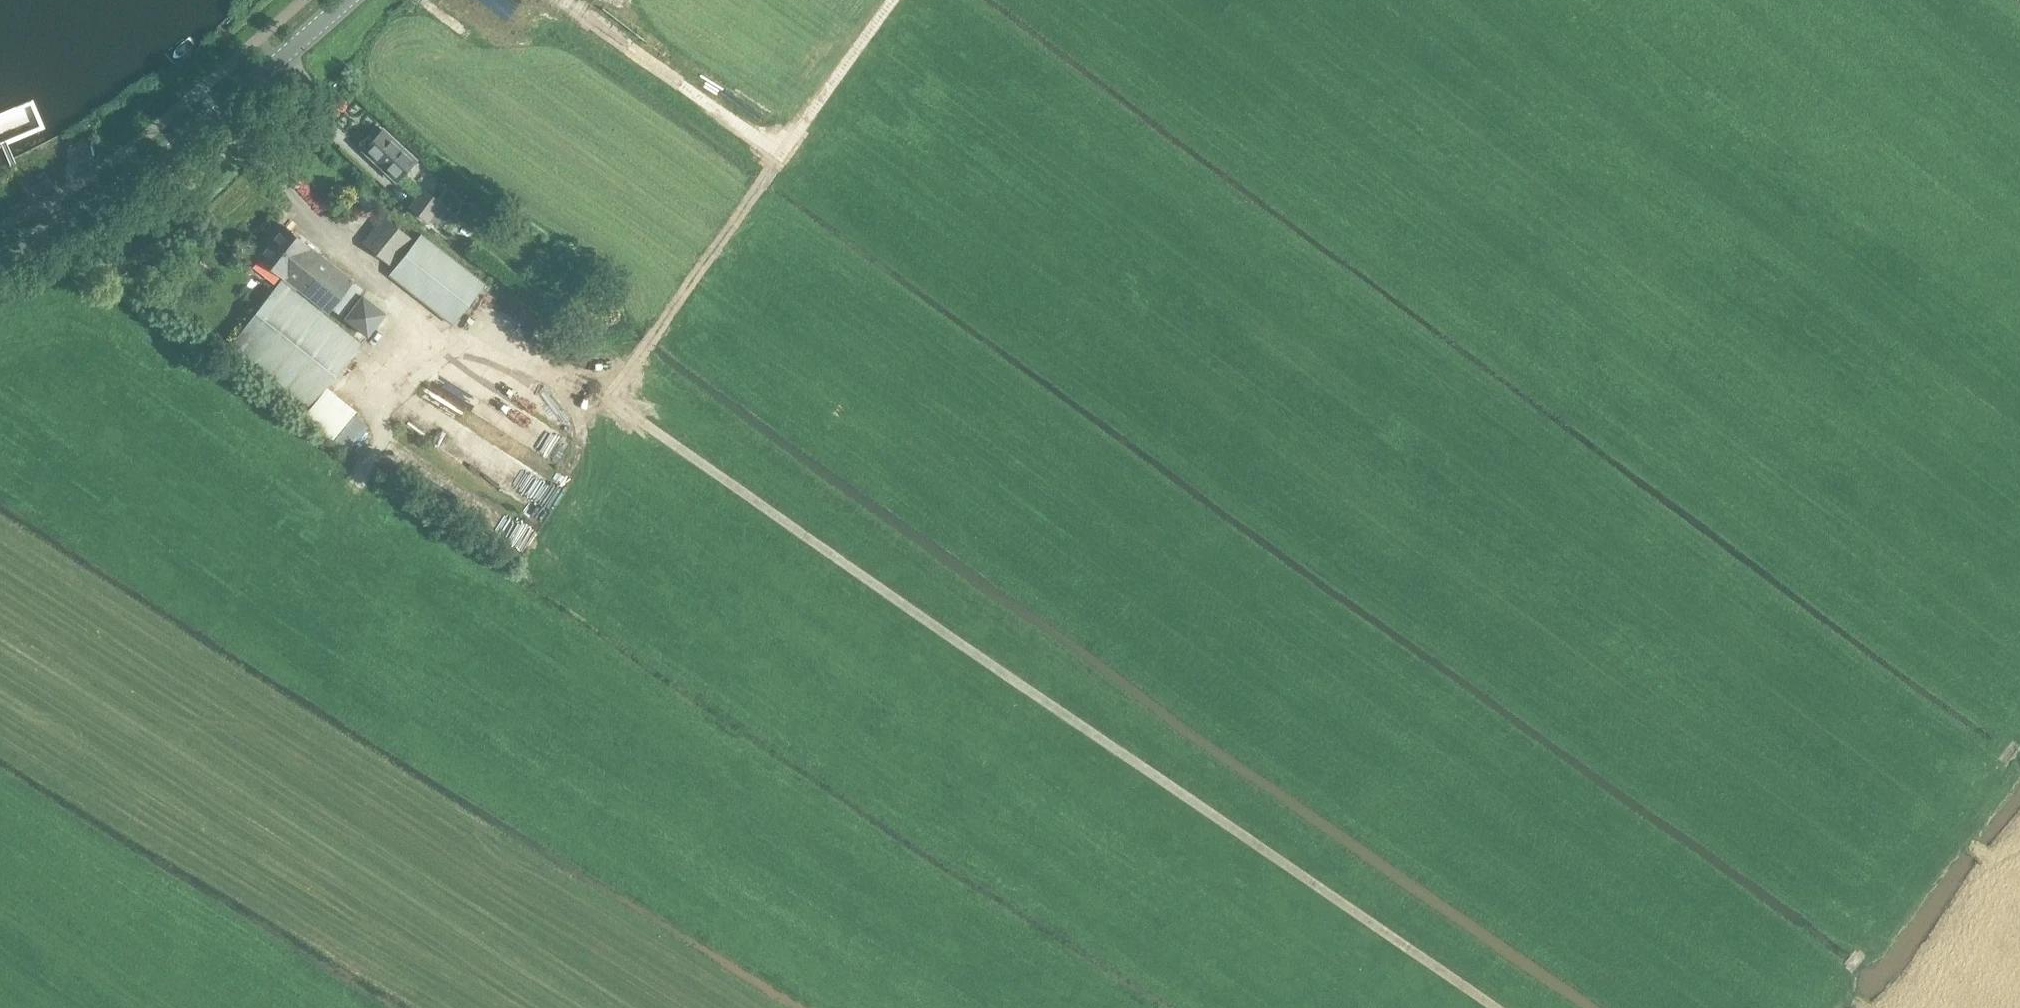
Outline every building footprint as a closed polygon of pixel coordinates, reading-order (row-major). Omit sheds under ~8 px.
[(43,120),(36,105),(0,121),(0,140),(43,120)] [(363,150),(396,181),(415,160),(382,130),(363,150)] [(18,183),(6,188),(10,198),(22,193),(18,183)] [(407,207),(426,221),(441,203),(422,189),(407,207)] [(382,216),(362,242),(391,265),(411,239),(382,216)] [(256,256),(328,313),(352,281),(280,225),(256,256)] [(453,325),(455,323),(483,286),(420,235),(389,274),(453,325)] [(310,407),(326,386),(360,342),(280,281),(230,344),(310,407)] [(368,334),(385,312),(364,295),(346,317),(368,334)]
